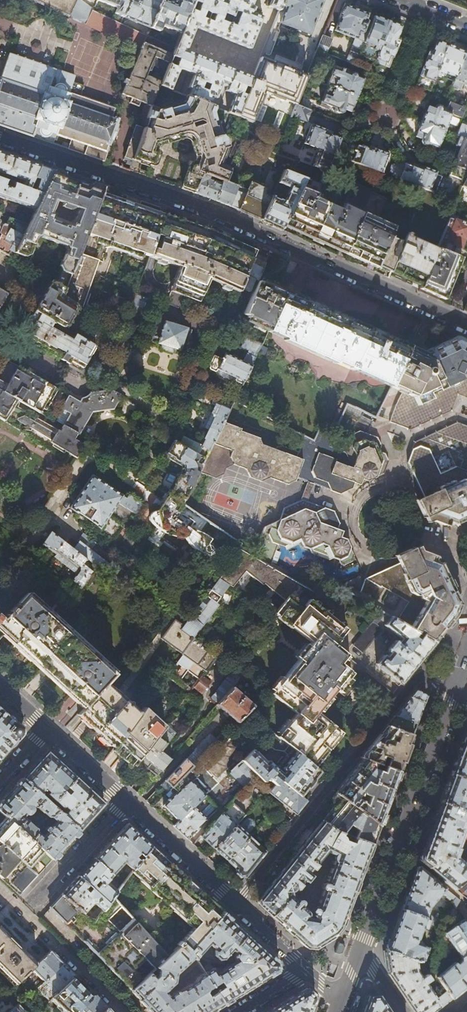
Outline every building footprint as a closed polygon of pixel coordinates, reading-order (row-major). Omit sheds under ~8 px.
[(69,17),(71,12),(72,17),(88,24),(87,25),(140,49),(129,76),(126,75),(123,83),(126,84),(121,94),(131,99),(129,103),(138,107),(140,102),(151,106),(152,103),(159,86),(168,65),(171,57),(174,49),(112,19),(93,11),(94,10),(80,0),(33,0),(69,17)] [(80,0),(94,10),(95,6),(87,0),(80,0)] [(95,6),(94,10),(93,11),(112,19),(114,14),(122,18),(129,0),(97,0),(95,6)] [(122,18),(137,23),(135,28),(142,31),(144,26),(150,29),(162,0),(129,0),(122,18)] [(177,1),(174,0),(162,0),(150,29),(159,32),(161,27),(180,34),(189,10),(193,2),(193,0),(177,0),(177,1)] [(193,2),(199,5),(196,13),(189,10),(180,34),(174,49),(171,57),(177,60),(174,67),(168,65),(159,86),(164,88),(168,90),(170,90),(179,69),(193,74),(188,88),(190,90),(188,97),(209,106),(212,98),(215,99),(220,86),(226,88),(224,91),(233,95),(227,113),(232,115),(237,116),(252,77),(186,50),(195,28),(249,49),(262,17),(252,13),(254,8),(251,7),(253,0),(223,0),(223,1),(221,0),(193,0),(193,2)] [(268,6),(278,11),(283,0),(270,0),(268,6)] [(278,11),(274,21),(309,35),(323,0),(283,0),(278,11)] [(360,54),(372,22),(365,20),(367,14),(355,9),(344,4),(337,20),(338,20),(334,30),(355,39),(346,62),(355,65),(360,54)] [(374,16),(372,22),(360,54),(376,60),(390,23),(382,20),(374,16)] [(396,25),(390,23),(376,60),(375,62),(388,68),(398,41),(395,39),(400,27),(396,25)] [(321,37),(316,50),(325,53),(331,40),(321,37)] [(436,73),(447,45),(439,42),(436,41),(431,53),(428,52),(415,84),(429,90),(436,73)] [(455,77),(465,52),(455,48),(447,45),(436,73),(444,76),(445,73),(455,77)] [(325,53),(316,50),(310,66),(325,72),(331,56),(325,53)] [(465,52),(455,77),(452,86),(466,92),(466,53),(465,52)] [(110,164),(113,157),(110,155),(111,152),(108,151),(109,147),(108,146),(117,121),(111,119),(114,111),(79,99),(83,87),(72,83),(74,78),(64,74),(65,72),(61,70),(60,72),(9,54),(7,61),(1,79),(0,79),(0,126),(6,128),(88,157),(110,164)] [(258,63),(252,77),(237,116),(251,122),(258,105),(259,106),(263,95),(262,95),(263,92),(271,95),(271,97),(282,101),(283,100),(295,104),(306,77),(272,64),(270,67),(258,63)] [(339,71),(333,88),(356,97),(361,86),(360,86),(362,82),(356,79),(357,77),(356,74),(353,72),(350,73),(350,72),(348,71),(347,71),(346,72),(346,73),(339,71)] [(157,105),(164,88),(159,86),(152,103),(157,105)] [(356,97),(333,88),(327,105),(332,107),(332,108),(332,109),(333,111),(335,111),(336,110),(337,112),(341,114),(344,112),(344,110),(350,112),(352,107),(353,107),(354,103),(356,97)] [(179,94),(170,90),(168,90),(166,94),(177,98),(179,94)] [(196,159),(194,166),(193,165),(189,167),(181,189),(193,193),(201,173),(209,176),(222,181),(224,181),(229,170),(220,166),(225,151),(224,146),(223,146),(221,138),(213,114),(215,108),(209,106),(188,97),(185,96),(183,101),(180,106),(157,113),(155,112),(156,109),(150,107),(146,121),(151,123),(149,128),(146,130),(143,129),(132,160),(150,166),(152,166),(153,166),(156,154),(156,153),(156,152),(153,151),(155,145),(183,137),(186,137),(188,138),(190,139),(191,141),(196,159)] [(425,111),(421,121),(444,130),(451,114),(461,117),(464,108),(449,102),(446,110),(445,109),(445,108),(444,108),(443,108),(441,108),(440,106),(437,105),(434,106),(433,109),(427,106),(426,109),(425,111)] [(310,110),(295,104),(291,115),(305,121),(310,110)] [(231,131),(237,116),(232,115),(226,130),(231,131)] [(444,130),(421,121),(417,132),(416,137),(421,139),(421,141),(421,144),(425,146),(427,145),(427,146),(429,147),(430,147),(431,147),(432,146),(432,145),(438,147),(444,130)] [(330,165),(334,154),(339,142),(340,139),(335,137),(325,133),(326,130),(311,124),(304,143),(320,150),(316,160),(330,165)] [(461,124),(459,129),(457,135),(458,136),(466,139),(466,127),(461,124)] [(130,165),(132,160),(143,129),(144,128),(135,125),(124,157),(128,158),(126,163),(130,165)] [(458,136),(455,145),(459,146),(457,152),(455,151),(453,155),(452,158),(455,159),(452,164),(466,170),(466,139),(458,136)] [(230,154),(234,156),(240,140),(236,139),(230,154)] [(339,142),(334,154),(381,172),(388,154),(378,150),(374,149),(373,152),(367,150),(367,149),(366,147),(362,145),(359,146),(357,146),(354,155),(348,153),(344,144),(339,142)] [(24,181),(22,186),(28,188),(39,166),(16,158),(0,152),(0,173),(24,181)] [(274,169),(282,173),(283,172),(290,174),(295,162),(279,156),(274,169)] [(388,175),(399,179),(405,164),(393,162),(388,175)] [(411,166),(405,164),(399,179),(434,193),(438,183),(433,181),(436,174),(436,172),(421,166),(420,169),(411,166)] [(463,181),(466,170),(452,164),(448,176),(463,181)] [(39,166),(28,188),(22,186),(13,183),(11,188),(5,186),(6,184),(11,186),(12,183),(0,179),(0,197),(35,210),(53,170),(44,167),(39,166)] [(90,187),(87,186),(68,180),(64,178),(63,174),(53,170),(35,210),(32,216),(28,224),(12,258),(22,263),(25,256),(29,255),(31,250),(30,249),(36,235),(37,236),(42,234),(67,244),(68,247),(63,260),(62,260),(60,266),(61,268),(55,282),(65,287),(85,235),(99,197),(103,188),(92,184),(90,187)] [(283,172),(282,173),(277,184),(284,187),(278,200),(271,197),(260,220),(271,225),(281,229),(284,223),(292,206),(300,188),(316,194),(319,185),(309,181),(306,187),(302,185),(304,180),(290,174),(283,172)] [(234,186),(224,181),(222,181),(220,185),(208,180),(209,176),(201,173),(193,193),(225,204),(229,206),(238,210),(247,191),(234,186)] [(441,175),(436,174),(433,181),(438,183),(441,175)] [(238,177),(234,186),(247,191),(238,210),(250,216),(260,220),(271,197),(272,197),(264,194),(266,189),(238,177)] [(300,209),(292,206),(284,223),(298,230),(328,243),(345,251),(370,191),(353,182),(340,211),(313,199),(311,202),(322,207),(317,217),(312,215),(309,220),(303,218),(304,216),(299,213),(300,209)] [(387,199),(370,191),(345,251),(361,258),(378,265),(389,237),(393,226),(378,220),(387,199)] [(132,209),(99,197),(85,235),(65,287),(62,296),(76,305),(81,308),(98,260),(96,259),(103,241),(107,242),(105,247),(107,248),(109,243),(149,257),(162,219),(132,209)] [(23,213),(21,221),(28,224),(32,216),(23,213)] [(466,232),(466,225),(456,221),(458,216),(451,214),(437,248),(457,256),(463,241),(464,238),(465,238),(466,232)] [(0,251),(12,258),(28,224),(21,221),(0,215),(0,251)] [(163,217),(162,219),(149,257),(158,260),(180,268),(171,291),(181,295),(199,302),(209,279),(238,292),(240,288),(243,281),(242,280),(254,254),(233,244),(210,233),(203,231),(194,228),(178,223),(163,217)] [(406,233),(402,242),(391,271),(405,277),(417,282),(422,284),(436,249),(407,236),(408,234),(406,233)] [(391,271),(402,242),(389,237),(378,265),(385,268),(391,271)] [(437,248),(436,249),(422,284),(420,288),(435,295),(441,298),(446,296),(452,283),(461,258),(457,256),(437,248)] [(255,251),(254,254),(242,280),(243,281),(240,288),(251,293),(256,281),(267,257),(260,254),(255,251)] [(62,296),(65,287),(55,282),(52,280),(34,312),(53,323),(62,329),(76,305),(62,296)] [(265,285),(256,281),(251,293),(242,315),(269,327),(284,294),(278,291),(265,285)] [(0,291),(0,317),(11,298),(0,291)] [(130,308),(146,314),(151,299),(135,294),(130,308)] [(295,299),(284,294),(269,327),(269,329),(349,364),(348,368),(350,369),(369,332),(358,327),(335,317),(312,307),(295,299)] [(49,329),(53,323),(34,312),(21,333),(19,337),(75,369),(80,372),(94,348),(91,346),(74,336),(70,342),(56,334),(58,330),(55,328),(52,329),(51,331),(49,329)] [(151,341),(184,353),(190,334),(191,330),(158,319),(151,341)] [(104,322),(91,346),(94,348),(105,355),(109,347),(116,330),(104,322)] [(116,330),(109,347),(118,350),(125,335),(120,333),(121,333),(116,330)] [(376,335),(369,332),(350,369),(353,370),(355,367),(392,383),(408,349),(398,345),(376,335)] [(456,392),(466,396),(466,340),(457,336),(446,341),(423,352),(415,348),(410,346),(408,349),(392,383),(390,387),(402,392),(396,403),(389,422),(408,429),(449,411),(456,392)] [(250,351),(257,354),(262,344),(245,337),(241,347),(250,351)] [(236,381),(242,384),(257,354),(250,351),(245,363),(225,354),(222,359),(214,356),(209,365),(211,366),(210,368),(210,370),(215,372),(217,371),(218,370),(236,378),(235,380),(236,381)] [(16,401),(38,414),(40,410),(44,412),(55,391),(39,381),(10,364),(5,361),(0,371),(0,391),(16,401)] [(4,421),(60,459),(64,454),(74,461),(83,447),(72,441),(75,436),(61,427),(58,433),(56,432),(13,406),(16,401),(0,391),(0,419),(4,421)] [(61,427),(75,436),(77,437),(90,414),(111,410),(119,396),(110,392),(90,392),(88,395),(85,396),(82,398),(81,398),(79,401),(74,399),(68,395),(59,410),(68,415),(61,427)] [(209,431),(202,445),(201,445),(200,447),(184,438),(181,445),(199,458),(204,461),(211,447),(223,422),(232,405),(220,399),(216,399),(214,404),(215,406),(212,414),(216,416),(209,431)] [(209,431),(216,416),(212,414),(209,413),(202,428),(209,431)] [(279,444),(272,448),(260,443),(258,438),(239,431),(240,428),(223,422),(211,447),(204,461),(201,468),(199,472),(214,477),(222,473),(224,467),(232,463),(244,468),(249,476),(259,480),(268,477),(286,484),(293,481),(299,466),(310,471),(313,478),(316,479),(326,483),(329,490),(329,491),(332,492),(337,494),(345,491),(351,489),(353,483),(359,485),(361,480),(367,482),(373,480),(382,476),(387,461),(383,454),(377,451),(379,445),(376,438),(358,431),(349,434),(343,451),(328,445),(331,436),(318,430),(313,441),(303,436),(296,451),(279,444)] [(455,423),(449,426),(415,441),(406,464),(431,515),(439,512),(440,515),(446,517),(451,519),(459,516),(463,514),(465,515),(466,514),(466,428),(455,423)] [(196,464),(199,458),(181,445),(174,441),(166,454),(173,459),(183,466),(183,472),(181,476),(178,475),(169,494),(172,497),(177,500),(179,497),(185,501),(199,472),(201,468),(196,464)] [(142,504),(128,495),(126,499),(92,476),(70,509),(100,529),(99,534),(111,542),(125,523),(126,524),(137,521),(139,518),(139,519),(140,518),(135,514),(142,504)] [(201,533),(208,522),(207,521),(195,512),(183,504),(185,501),(179,497),(177,500),(172,497),(171,499),(168,497),(166,501),(167,501),(161,510),(155,511),(153,512),(150,515),(150,516),(150,518),(151,521),(152,523),(154,525),(159,529),(165,533),(173,536),(179,538),(184,538),(189,545),(192,548),(196,551),(199,553),(205,556),(208,556),(215,557),(218,556),(218,555),(219,555),(219,552),(218,550),(217,547),(215,544),(212,541),(206,536),(201,533)] [(263,527),(252,556),(270,567),(277,546),(282,548),(298,541),(301,547),(337,562),(338,565),(341,567),(350,563),(352,557),(347,546),(344,540),(339,538),(341,533),(335,531),(337,525),(336,520),(330,518),(327,513),(329,511),(322,509),(322,510),(312,513),(302,509),(299,502),(283,509),(278,520),(263,527)] [(207,521),(209,516),(195,511),(195,512),(207,521)] [(95,568),(73,550),(51,533),(43,544),(55,554),(47,564),(70,581),(71,581),(81,589),(85,582),(89,585),(97,574),(93,572),(95,568)] [(78,542),(73,550),(95,568),(99,563),(114,576),(120,568),(124,571),(128,565),(115,559),(109,565),(90,551),(96,543),(83,534),(77,542),(78,542)] [(240,549),(234,558),(220,580),(229,586),(232,588),(245,571),(262,585),(264,584),(284,600),(274,613),(310,642),(296,659),(297,660),(270,693),(295,713),(277,736),(314,768),(324,755),(339,736),(342,733),(316,712),(330,695),(334,689),(336,691),(337,691),(347,678),(349,676),(350,673),(351,673),(338,663),(345,655),(333,645),(346,629),(309,599),(303,606),(294,599),(305,587),(270,567),(252,556),(240,549)] [(372,577),(364,581),(359,599),(382,612),(386,614),(391,618),(418,633),(422,636),(434,643),(443,631),(455,617),(453,612),(454,610),(435,567),(428,565),(425,563),(421,565),(417,556),(410,560),(391,568),(372,577)] [(214,606),(229,586),(220,580),(219,579),(183,626),(181,629),(193,637),(200,628),(202,629),(212,616),(210,615),(216,607),(214,606)] [(84,707),(105,684),(107,683),(115,674),(26,593),(2,619),(0,617),(0,634),(2,632),(6,636),(19,648),(32,659),(46,672),(60,685),(75,698),(84,707)] [(353,645),(362,653),(382,629),(377,625),(386,614),(382,612),(353,645)] [(376,664),(401,684),(417,664),(434,643),(422,636),(418,640),(414,638),(418,633),(391,618),(385,626),(401,639),(399,642),(398,641),(396,642),(395,643),(395,642),(388,650),(389,651),(387,654),(388,656),(387,658),(382,655),(376,664)] [(194,638),(193,637),(181,629),(183,626),(175,619),(161,639),(182,655),(194,638)] [(194,638),(182,655),(166,676),(189,693),(194,686),(202,675),(218,655),(194,638)] [(140,657),(143,659),(153,647),(149,644),(140,657)] [(366,671),(345,655),(338,663),(351,673),(350,673),(359,680),(366,671)] [(217,689),(224,695),(231,686),(242,673),(239,672),(237,669),(235,666),(217,689)] [(202,675),(194,686),(203,692),(210,682),(202,675)] [(345,697),(356,684),(347,678),(337,691),(345,697)] [(105,684),(84,707),(77,715),(88,725),(105,740),(113,748),(138,714),(105,684)] [(231,686),(224,695),(216,704),(224,711),(222,714),(226,717),(228,715),(236,722),(252,705),(231,686)] [(403,705),(394,715),(416,723),(420,713),(426,696),(415,690),(403,705)] [(143,707),(138,714),(113,748),(124,757),(133,765),(137,760),(162,728),(163,726),(143,707)] [(0,708),(0,758),(11,746),(21,735),(22,733),(22,730),(22,728),(20,727),(1,709),(0,708)] [(413,730),(416,723),(394,715),(391,720),(386,726),(411,735),(413,730)] [(408,745),(411,735),(386,726),(371,745),(360,757),(363,758),(376,763),(384,766),(398,771),(402,762),(404,757),(408,745)] [(172,736),(162,728),(137,760),(143,764),(147,768),(161,750),(172,736)] [(451,774),(466,780),(466,729),(459,750),(451,774)] [(319,772),(314,768),(277,736),(271,731),(262,740),(273,749),(283,750),(290,756),(281,767),(282,768),(284,770),(281,772),(268,760),(267,760),(265,761),(252,749),(241,760),(254,773),(271,789),(280,778),(300,796),(308,785),(319,772)] [(194,749),(202,757),(220,738),(217,735),(215,737),(209,732),(194,749)] [(171,758),(161,750),(147,768),(151,772),(156,776),(164,767),(166,765),(171,758)] [(34,765),(22,778),(38,793),(43,788),(48,792),(43,798),(47,801),(50,797),(54,800),(75,777),(61,764),(47,751),(34,765)] [(172,787),(191,767),(193,765),(186,758),(165,781),(168,784),(172,787)] [(363,758),(354,769),(335,792),(359,811),(365,816),(378,825),(383,812),(398,771),(384,766),(382,772),(372,769),(376,763),(363,758)] [(244,784),(254,773),(241,760),(230,770),(244,784)] [(198,774),(191,767),(172,787),(169,790),(174,794),(163,805),(171,813),(179,820),(193,806),(205,795),(191,781),(198,774)] [(451,774),(448,781),(445,789),(440,802),(466,812),(466,780),(451,774)] [(89,790),(75,777),(54,800),(50,804),(56,810),(58,811),(61,807),(61,808),(63,806),(67,810),(63,816),(79,830),(90,818),(104,803),(89,790)] [(38,793),(22,778),(10,791),(0,802),(0,811),(30,839),(37,831),(36,828),(23,817),(25,815),(27,815),(29,814),(30,813),(32,810),(32,807),(34,805),(47,817),(50,817),(56,810),(50,804),(47,801),(43,798),(38,793)] [(300,796),(280,778),(271,789),(269,791),(296,814),(299,810),(306,801),(300,796)] [(378,825),(365,816),(359,811),(335,793),(331,797),(332,803),(334,804),(331,808),(321,820),(335,831),(336,830),(342,833),(354,837),(371,844),(374,836),(378,825)] [(207,841),(215,848),(236,824),(244,815),(229,802),(200,835),(207,841)] [(440,802),(434,818),(429,831),(421,852),(419,860),(448,884),(455,889),(466,879),(466,864),(458,856),(455,856),(465,828),(466,829),(466,812),(440,802)] [(193,806),(179,820),(173,826),(182,834),(187,839),(206,819),(193,806)] [(63,816),(58,811),(56,810),(50,817),(56,822),(50,829),(47,826),(43,830),(46,833),(43,836),(37,831),(30,839),(53,859),(65,846),(79,830),(63,816)] [(38,875),(45,867),(53,859),(30,839),(0,811),(0,844),(38,875)] [(260,823),(265,827),(269,827),(270,825),(271,823),(272,820),(267,815),(260,823)] [(342,833),(336,830),(335,831),(321,820),(300,846),(285,864),(256,899),(257,900),(256,901),(256,902),(280,924),(306,947),(313,948),(335,934),(338,931),(340,928),(347,910),(363,864),(371,844),(354,837),(342,833)] [(110,841),(94,859),(113,876),(125,862),(129,867),(119,881),(123,884),(132,872),(146,852),(151,846),(138,835),(126,823),(110,841)] [(249,836),(236,824),(215,848),(221,854),(227,859),(249,836)] [(249,836),(227,859),(235,867),(235,873),(239,876),(243,875),(245,877),(255,865),(265,852),(249,836)] [(19,895),(27,887),(38,875),(0,844),(0,877),(19,895)] [(165,860),(151,846),(146,852),(132,872),(194,929),(178,945),(180,947),(183,944),(190,950),(223,912),(211,901),(186,879),(165,860)] [(113,876),(94,859),(86,868),(78,876),(109,903),(113,897),(117,892),(107,882),(113,876)] [(409,887),(400,909),(438,922),(441,913),(442,912),(438,911),(436,916),(426,913),(429,906),(442,891),(452,900),(454,896),(419,866),(416,867),(409,887)] [(70,885),(61,895),(84,913),(91,904),(95,904),(103,911),(109,903),(78,876),(70,885)] [(455,889),(465,898),(466,897),(466,879),(455,889)] [(139,920),(137,923),(132,919),(119,932),(107,919),(121,906),(113,897),(109,903),(103,911),(98,918),(95,923),(91,919),(84,913),(61,895),(55,901),(50,907),(130,989),(143,978),(134,969),(145,958),(154,968),(156,967),(174,952),(139,920)] [(438,922),(400,909),(393,930),(385,950),(415,961),(426,959),(429,948),(420,944),(420,942),(419,941),(418,940),(417,939),(422,927),(426,929),(427,926),(435,929),(438,922)] [(238,926),(223,912),(190,950),(195,958),(196,960),(210,944),(216,950),(214,951),(215,952),(215,955),(215,956),(220,961),(221,960),(223,960),(224,960),(233,951),(234,959),(236,962),(217,974),(214,969),(204,974),(212,988),(221,982),(224,988),(216,993),(223,1005),(251,988),(277,970),(278,963),(268,953),(254,941),(238,926)] [(462,956),(466,952),(466,924),(466,922),(462,916),(444,931),(462,956)] [(15,985),(31,969),(36,964),(0,928),(0,970),(15,985)] [(190,950),(183,944),(180,947),(174,952),(156,967),(159,970),(159,975),(154,979),(149,973),(143,978),(130,989),(151,1011),(212,1011),(223,1005),(216,993),(208,997),(206,993),(207,991),(212,988),(204,974),(194,980),(193,984),(181,991),(172,994),(169,996),(165,992),(175,984),(177,975),(195,958),(190,950)] [(421,977),(416,970),(416,967),(423,965),(432,978),(436,976),(426,959),(415,961),(385,950),(388,975),(398,989),(414,1011),(435,1011),(441,1007),(452,999),(447,992),(436,999),(424,981),(426,980),(425,979),(428,977),(426,973),(421,977)] [(50,951),(36,964),(31,969),(44,982),(62,963),(55,956),(50,951)] [(462,956),(461,960),(456,964),(455,961),(437,976),(447,992),(452,999),(466,986),(466,952),(462,956)] [(69,970),(62,963),(44,982),(37,989),(49,1001),(50,1001),(52,999),(72,978),(75,976),(69,970)] [(72,978),(52,999),(65,1011),(76,1011),(91,997),(82,988),(72,978)] [(315,996),(305,988),(302,990),(284,1001),(267,1011),(309,1011),(315,996)] [(91,997),(76,1011),(101,1011),(106,1007),(101,1002),(94,995),(91,997)] [(378,995),(368,996),(362,1011),(390,1011),(378,995)] [(9,1011),(26,1011),(19,1004),(9,1011)]
